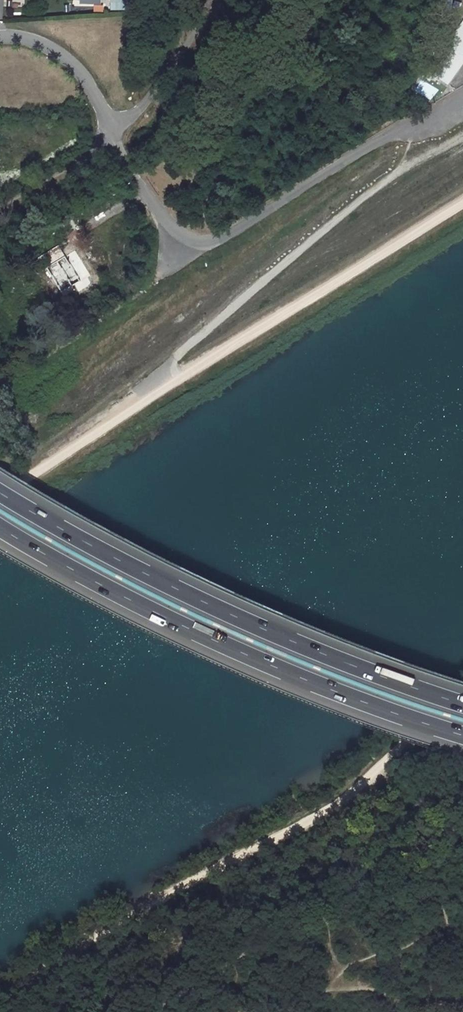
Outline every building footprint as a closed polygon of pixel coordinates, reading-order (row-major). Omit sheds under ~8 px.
[(112,11),(134,11),(134,0),(112,0),(112,11)] [(440,52),(444,55),(439,61),(441,63),(438,67),(450,77),(462,60),(462,22),(440,52)] [(60,256),(42,269),(57,293),(76,280),(60,256)]
